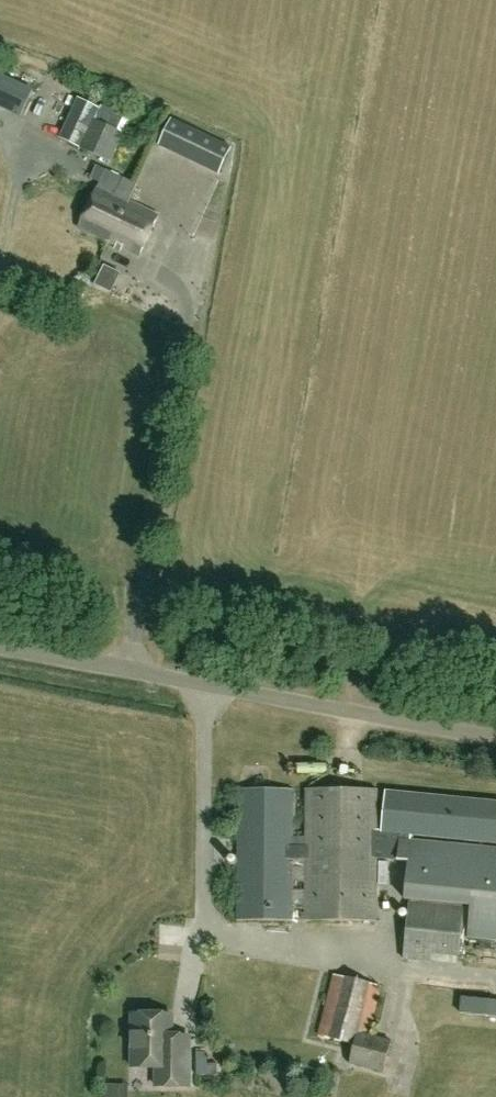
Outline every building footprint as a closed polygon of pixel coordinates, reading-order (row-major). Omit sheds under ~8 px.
[(14,105),(38,107),(40,92),(15,90),(14,105)] [(111,164),(124,135),(129,123),(86,105),(69,144),(80,148),(111,164)] [(217,175),(229,148),(183,129),(186,121),(169,114),(155,147),(165,151),(165,153),(217,175)] [(99,190),(107,172),(105,171),(78,230),(109,244),(128,203),(99,190)] [(128,203),(129,202),(128,202),(136,185),(107,172),(99,190),(128,203)] [(129,202),(128,203),(109,244),(139,257),(158,215),(129,202)] [(307,836),(294,836),(294,789),(239,788),(238,920),(294,920),(294,914),(303,914),(303,920),(306,920),(377,921),(377,859),(398,860),(409,861),(406,900),(409,900),(438,903),(471,907),(469,938),(495,940),(495,849),(411,840),(412,835),(495,843),(495,802),(385,792),(385,794),(381,830),(378,830),(378,793),(378,789),(308,788),(307,836)] [(432,960),(433,953),(438,903),(409,900),(403,957),(432,960)] [(383,1072),(391,1041),(368,1035),(380,986),(334,975),(319,1036),(356,1046),(351,1064),(383,1072)] [(455,978),(455,988),(414,987),(413,1028),(495,1029),(495,979),(455,978)] [(190,1087),(190,1037),(172,1037),(172,1015),(133,1015),(133,1068),(157,1068),(157,1087),(190,1087)]
